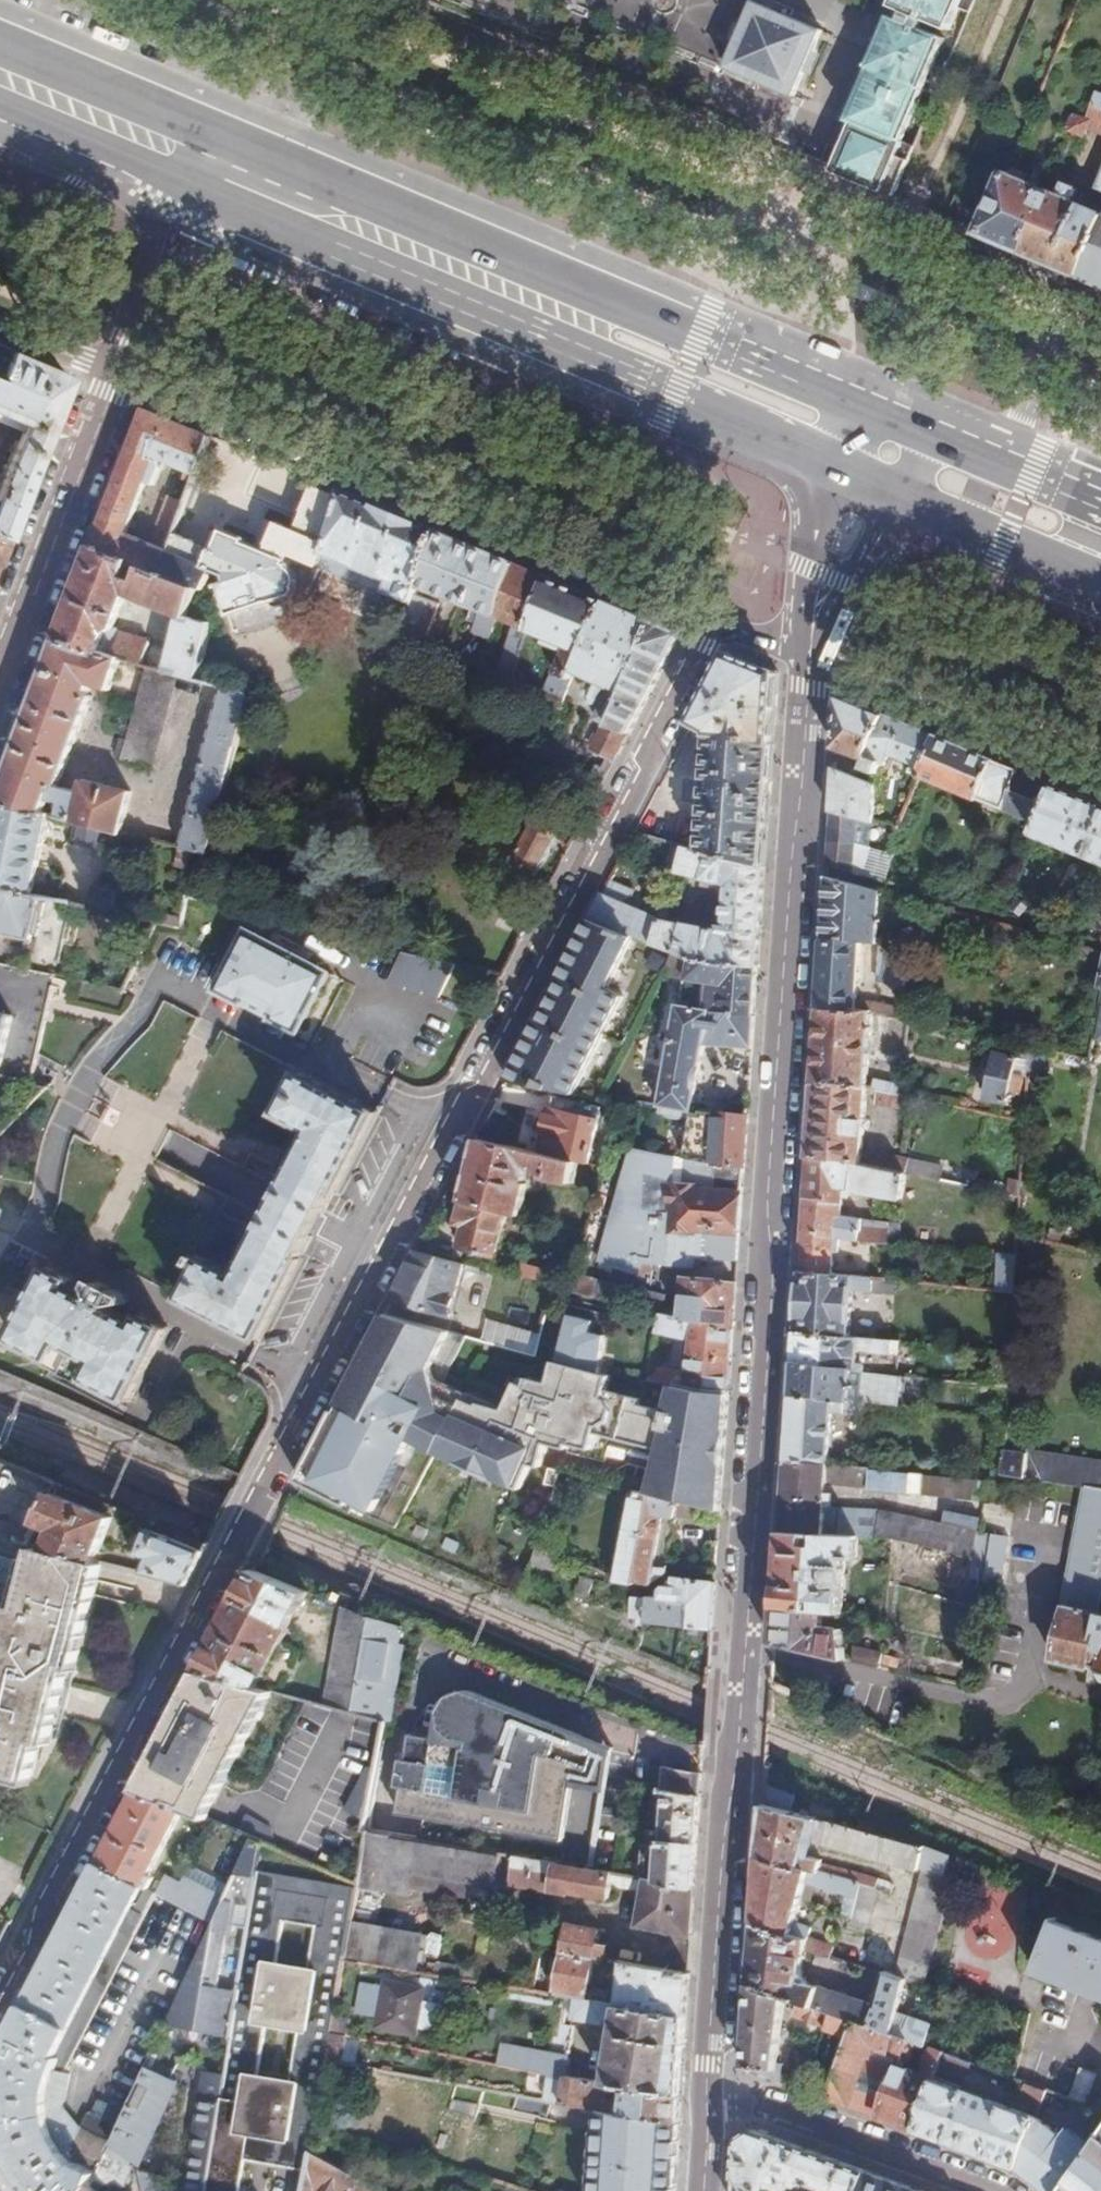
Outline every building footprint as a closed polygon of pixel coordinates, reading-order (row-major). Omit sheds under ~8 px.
[(887,192),(940,67),(948,30),(961,0),(885,0),(885,1),(883,0),(876,0),(864,29),(874,33),(839,118),(843,120),(838,132),(850,137),(836,170),(887,192)] [(823,30),(756,1),(727,66),(795,94),(823,30)] [(1098,121),(1087,117),(1082,129),(1096,134),(1100,124),(1100,113),(1098,121)] [(1083,274),(1100,230),(1100,210),(1077,199),(1081,187),(1070,182),(1064,194),(1030,180),(1032,173),(1017,168),(1011,166),(1008,175),(981,231),(1083,274)] [(1100,281),(1100,230),(1083,274),(1100,281)] [(7,538),(69,379),(6,353),(0,369),(0,417),(23,426),(0,483),(0,535),(7,538)] [(149,410),(97,547),(160,572),(168,551),(130,535),(150,485),(157,488),(165,470),(158,467),(161,458),(198,473),(212,436),(149,410)] [(294,604),(307,608),(326,564),(417,601),(418,595),(421,586),(439,530),(407,517),(318,480),(296,534),(290,531),(289,527),(267,530),(268,535),(265,542),(244,533),(244,530),(222,523),(215,540),(176,530),(168,551),(160,572),(201,588),(211,563),(229,571),(232,578),(224,581),(227,590),(222,592),(227,608),(232,606),(234,613),(270,602),(272,605),(279,609),(294,604)] [(519,563),(439,530),(421,586),(482,610),(475,634),(493,640),(500,616),(519,563)] [(97,547),(62,639),(128,658),(143,662),(149,638),(125,632),(122,631),(117,626),(129,594),(180,614),(165,668),(183,673),(200,678),(214,622),(194,616),(201,588),(160,572),(97,547)] [(549,576),(519,563),(500,616),(516,624),(498,678),(511,684),(528,636),(549,576)] [(608,600),(549,576),(528,636),(545,644),(542,651),(564,661),(547,702),(560,709),(578,668),(608,600)] [(417,601),(406,635),(427,644),(440,603),(418,595),(417,601)] [(595,749),(616,758),(631,732),(613,723),(655,620),(608,600),(578,668),(613,684),(599,717),(608,721),(595,749)] [(683,631),(655,620),(613,723),(631,732),(683,631)] [(62,639),(25,735),(79,748),(98,699),(95,697),(99,686),(117,693),(128,658),(62,639)] [(725,855),(765,867),(779,669),(731,650),(695,719),(713,728),(705,850),(725,855)] [(165,668),(152,664),(126,761),(157,769),(183,673),(165,668)] [(208,855),(250,692),(228,686),(186,850),(193,851),(208,855)] [(872,755),(888,714),(839,693),(834,758),(867,761),(871,765),(882,767),(883,764),(886,764),(886,762),(872,755)] [(891,751),(903,721),(888,714),(872,755),(886,762),(891,751)] [(936,736),(903,721),(891,751),(924,766),(936,736)] [(79,748),(25,735),(20,749),(74,761),(79,748)] [(1057,785),(936,736),(924,766),(921,773),(1041,824),(1057,785)] [(0,800),(0,807),(51,818),(77,825),(109,832),(121,835),(132,793),(90,782),(87,794),(63,789),(74,761),(20,749),(0,800)] [(834,768),(830,824),(866,832),(871,834),(874,821),(876,822),(878,785),(834,768)] [(1057,785),(1041,824),(1037,834),(1100,860),(1100,803),(1057,785)] [(22,894),(51,818),(0,807),(0,889),(22,894)] [(513,867),(537,879),(559,837),(540,814),(534,826),(513,867)] [(866,832),(830,824),(827,864),(865,875),(872,847),(865,845),(866,832)] [(109,832),(77,825),(74,839),(105,846),(109,832)] [(692,956),(758,964),(765,867),(725,855),(705,850),(687,846),(676,842),(669,870),(723,884),(722,890),(731,893),(729,925),(723,925),(722,932),(662,923),(655,945),(692,956)] [(872,847),(865,875),(882,880),(889,851),(872,847)] [(190,870),(193,851),(186,850),(183,849),(180,869),(190,870)] [(882,890),(826,874),(822,938),(861,940),(878,941),(882,890)] [(32,941),(42,898),(22,894),(0,889),(0,935),(32,941)] [(605,892),(593,917),(613,929),(634,937),(650,943),(655,945),(662,923),(605,892)] [(166,925),(182,928),(183,921),(167,917),(166,925)] [(593,917),(584,933),(625,954),(634,937),(613,929),(593,917)] [(331,974),(248,930),(218,990),(241,1002),(244,1000),(275,1017),(274,1019),(299,1032),(331,974)] [(625,954),(584,933),(576,949),(561,977),(564,978),(542,1018),(540,1017),(509,1077),(573,1094),(622,995),(606,987),(625,954)] [(861,940),(822,938),(817,1008),(872,1012),(906,1019),(908,1010),(877,1004),(856,1003),(861,940)] [(905,964),(883,946),(881,976),(904,977),(905,964)] [(402,948),(390,980),(441,999),(453,967),(402,948)] [(690,1007),(754,1012),(758,964),(692,956),(688,979),(705,981),(704,998),(698,997),(698,1001),(691,1000),(690,1007)] [(751,1048),(754,1012),(690,1007),(679,1005),(658,1113),(664,1114),(668,1119),(679,1121),(685,1118),(689,1119),(704,1043),(751,1048)] [(872,1012),(817,1008),(812,1079),(866,1083),(872,1012)] [(14,1015),(0,1011),(0,1073),(14,1015)] [(1045,1071),(1046,1048),(1029,1044),(1027,1070),(1045,1071)] [(1092,1062),(1100,1063),(1100,1044),(1093,1044),(1092,1062)] [(1017,1056),(997,1052),(987,1095),(1007,1101),(1010,1089),(1019,1090),(1023,1075),(1013,1073),(1017,1056)] [(380,1113),(301,1071),(279,1113),(321,1134),(308,1161),(299,1157),(288,1178),(263,1224),(250,1249),(259,1254),(246,1278),(204,1257),(182,1300),(262,1341),(321,1227),(380,1113)] [(878,1078),(876,1085),(900,1090),(902,1083),(878,1078)] [(866,1083),(812,1079),(807,1157),(858,1160),(905,1170),(937,1176),(940,1163),(862,1148),(866,1090),(877,1091),(876,1099),(913,1108),(916,1093),(900,1090),(876,1085),(866,1083)] [(581,1163),(591,1165),(604,1109),(556,1098),(542,1153),(581,1163)] [(743,1154),(746,1115),(702,1111),(693,1161),(702,1162),(732,1165),(733,1153),(743,1154)] [(542,1153),(481,1137),(466,1199),(509,1211),(521,1215),(529,1184),(535,1186),(540,1170),(551,1173),(549,1177),(575,1184),(581,1163),(542,1153)] [(694,1252),(737,1254),(742,1167),(732,1165),(702,1162),(696,1187),(674,1186),(674,1158),(638,1152),(635,1172),(627,1170),(599,1261),(638,1274),(642,1263),(694,1264),(694,1252)] [(742,1167),(743,1154),(733,1153),(732,1165),(742,1167)] [(858,1160),(807,1157),(803,1206),(842,1209),(842,1193),(849,1192),(851,1185),(900,1195),(905,1170),(858,1160)] [(1018,1192),(1019,1176),(1009,1174),(1006,1190),(1018,1192)] [(509,1211),(466,1199),(466,1202),(461,1201),(458,1216),(462,1217),(461,1221),(469,1224),(464,1248),(498,1256),(509,1211)] [(842,1209),(803,1206),(799,1272),(838,1275),(840,1234),(888,1239),(889,1223),(862,1221),(862,1216),(842,1214),(842,1209)] [(420,1249),(394,1300),(451,1317),(464,1262),(420,1249)] [(1012,1287),(1014,1251),(998,1249),(996,1286),(1012,1287)] [(76,1280),(51,1267),(13,1339),(54,1362),(64,1346),(99,1364),(90,1381),(131,1403),(170,1330),(145,1316),(141,1323),(73,1288),(76,1280)] [(838,1275),(799,1272),(795,1332),(850,1336),(854,1290),(883,1291),(884,1278),(838,1275)] [(679,1324),(732,1326),(735,1283),(683,1280),(679,1324)] [(452,1331),(388,1312),(301,1478),(369,1514),(411,1433),(439,1447),(468,1390),(437,1374),(435,1364),(452,1331)] [(700,1508),(721,1513),(728,1392),(671,1389),(665,1413),(641,1407),(642,1401),(607,1392),(611,1376),(599,1374),(605,1335),(591,1332),(593,1321),(570,1315),(557,1362),(555,1362),(549,1385),(528,1379),(526,1382),(519,1379),(509,1409),(470,1388),(468,1390),(439,1447),(523,1492),(529,1480),(535,1469),(542,1471),(549,1450),(570,1458),(572,1446),(593,1452),(597,1436),(660,1453),(649,1495),(700,1508)] [(671,1389),(728,1392),(732,1326),(679,1324),(657,1323),(654,1343),(692,1346),(689,1378),(653,1376),(652,1388),(671,1389)] [(906,1340),(907,1328),(882,1326),(881,1338),(896,1339),(906,1340)] [(850,1336),(795,1332),(793,1362),(854,1366),(856,1351),(895,1353),(896,1339),(881,1338),(850,1336)] [(856,1351),(854,1366),(854,1369),(893,1372),(895,1353),(856,1351)] [(854,1366),(793,1362),(791,1395),(863,1402),(897,1405),(899,1377),(900,1373),(893,1372),(854,1369),(854,1366)] [(863,1402),(791,1395),(786,1463),(826,1466),(830,1413),(862,1415),(863,1402)] [(1002,1450),(1000,1473),(1038,1479),(1040,1452),(1002,1450)] [(60,1484),(0,1460),(0,1604),(8,1607),(0,1642),(0,1775),(1,1775),(0,1781),(0,1784),(32,1790),(33,1783),(42,1746),(50,1748),(68,1671),(73,1672),(99,1561),(95,1560),(55,1549),(32,1543),(43,1520),(55,1493),(60,1484)] [(909,1495),(910,1472),(826,1466),(786,1463),(781,1533),(859,1539),(894,1541),(899,1541),(940,1552),(973,1561),(977,1532),(978,1517),(944,1514),(943,1527),(883,1515),(848,1512),(849,1489),(869,1489),(869,1492),(909,1495)] [(980,1501),(983,1477),(910,1472),(909,1495),(980,1501)] [(1083,1486),(1064,1608),(1067,1609),(1100,1616),(1100,1488),(1083,1486)] [(55,1549),(95,1560),(115,1518),(55,1493),(43,1520),(66,1529),(63,1536),(61,1535),(55,1549)] [(649,1495),(641,1493),(619,1583),(636,1587),(643,1584),(651,1586),(657,1565),(667,1565),(673,1541),(676,1539),(678,1529),(676,1526),(679,1513),(697,1518),(700,1508),(649,1495)] [(970,1581),(986,1586),(996,1587),(996,1592),(999,1593),(1007,1535),(988,1533),(990,1518),(978,1517),(977,1532),(973,1561),(970,1581)] [(186,1584),(203,1551),(187,1545),(151,1529),(138,1554),(150,1560),(143,1573),(186,1584)] [(781,1533),(774,1642),(847,1659),(841,1630),(823,1629),(824,1612),(841,1614),(845,1558),(857,1558),(859,1539),(781,1533)] [(544,1546),(530,1585),(541,1590),(548,1569),(555,1572),(562,1555),(544,1546)] [(937,1573),(970,1581),(973,1561),(940,1552),(937,1573)] [(309,1593),(254,1570),(202,1671),(259,1691),(309,1593)] [(584,1575),(581,1584),(592,1589),(596,1580),(584,1575)] [(647,1625),(714,1628),(716,1581),(677,1579),(662,1591),(662,1599),(648,1598),(648,1602),(635,1601),(634,1621),(647,1622),(647,1625)] [(592,1589),(581,1584),(577,1592),(589,1597),(592,1589)] [(567,1616),(580,1621),(588,1601),(576,1596),(567,1616)] [(355,1723),(369,1618),(343,1606),(331,1715),(355,1723)] [(1067,1609),(1055,1660),(1100,1669),(1100,1616),(1067,1609)] [(398,1661),(401,1626),(369,1618),(355,1723),(387,1733),(390,1734),(403,1662),(398,1661)] [(259,1691),(202,1671),(160,1751),(141,1789),(187,1809),(212,1819),(226,1795),(279,1697),(259,1691)] [(575,1742),(578,1738),(478,1704),(467,1702),(455,1702),(444,1708),(439,1715),(436,1725),(432,1751),(406,1748),(402,1774),(398,1799),(394,1821),(399,1827),(561,1850),(568,1789),(570,1767),(564,1766),(566,1748),(570,1745),(575,1742)] [(609,1749),(578,1738),(575,1742),(570,1745),(566,1748),(564,1766),(570,1767),(568,1789),(603,1790),(609,1749)] [(642,1842),(640,1879),(695,1886),(704,1771),(666,1765),(665,1791),(669,1792),(666,1843),(642,1842)] [(398,1799),(402,1774),(397,1774),(393,1799),(398,1799)] [(364,1824),(374,1779),(368,1776),(348,1815),(364,1824)] [(187,1809),(141,1789),(127,1816),(103,1861),(148,1884),(187,1809)] [(922,1846),(763,1803),(761,1842),(755,1923),(808,1937),(812,1925),(794,1919),(811,1872),(848,1883),(840,1914),(849,1917),(848,1924),(866,1928),(876,1885),(889,1888),(892,1878),(819,1859),(818,1856),(804,1851),(807,1836),(919,1866),(892,1974),(911,1979),(926,1983),(953,1875),(934,1870),(939,1854),(922,1846)] [(249,1814),(241,1832),(255,1838),(264,1842),(274,1845),(272,1826),(249,1814)] [(264,1842),(255,1838),(229,1895),(169,2026),(233,2038),(259,1877),(264,1842)] [(360,1843),(355,1876),(466,1891),(490,1893),(494,1860),(360,1843)] [(103,1861),(12,2035),(16,2038),(7,2053),(0,2073),(0,2130),(1,2133),(6,2148),(13,2162),(23,2176),(31,2187),(33,2190),(91,2190),(95,2187),(108,2159),(111,2152),(113,2149),(118,2137),(90,2125),(83,2140),(72,2160),(66,2152),(57,2141),(68,2121),(62,2104),(77,2074),(69,2071),(148,1911),(137,1905),(148,1884),(103,1861)] [(634,1878),(505,1862),(504,1870),(512,1871),(510,1892),(566,1899),(566,1896),(607,1901),(609,1883),(618,1887),(633,1888),(634,1878)] [(354,1885),(353,1890),(352,1897),(402,1903),(403,1896),(465,1903),(466,1891),(355,1876),(354,1885)] [(348,1919),(352,1897),(353,1890),(259,1877),(233,2038),(227,2077),(209,2190),(241,2190),(247,2158),(252,2132),(283,2137),(279,2164),(309,2169),(312,2149),(317,2122),(327,2054),(332,2024),(335,2007),(343,1953),(348,1919)] [(695,1886),(640,1879),(636,1928),(692,1935),(695,1886)] [(137,1905),(148,1911),(159,1890),(148,1884),(137,1905)] [(348,1919),(343,1953),(434,1970),(436,1957),(439,1936),(348,1919)] [(808,1937),(755,1923),(751,1986),(783,1997),(800,2003),(834,2015),(909,2041),(918,2045),(927,2048),(933,2031),(899,2018),(911,1979),(892,1974),(880,1971),(870,2003),(800,1982),(796,1975),(804,1950),(808,1937)] [(1055,1923),(1036,1973),(1100,1997),(1100,1940),(1055,1923)] [(566,1924),(561,1950),(592,1956),(604,1958),(606,1945),(596,1944),(598,1929),(566,1924)] [(822,1941),(808,1937),(804,1950),(838,1960),(840,1950),(822,1941)] [(553,1992),(569,1995),(585,1998),(592,1956),(561,1950),(553,1992)] [(434,1970),(474,1977),(476,1965),(436,1957),(434,1970)] [(606,2002),(686,2017),(689,1973),(613,1960),(606,2002)] [(387,1976),(380,2020),(417,2026),(424,1981),(387,1976)] [(783,1997),(751,1986),(745,2069),(781,2082),(782,2065),(779,2063),(783,1997)] [(626,2083),(680,2094),(686,2017),(606,2002),(585,1998),(569,1995),(570,2015),(600,2019),(601,2016),(612,2018),(609,2058),(605,2058),(604,2066),(609,2066),(607,2080),(626,2083)] [(829,2029),(834,2015),(800,2003),(795,2017),(829,2029)] [(335,2007),(332,2024),(346,2027),(348,2009),(335,2007)] [(904,2056),(909,2041),(834,2015),(829,2029),(852,2037),(829,2099),(881,2118),(900,2067),(904,2056)] [(532,2064),(554,2068),(568,2071),(575,2022),(555,2018),(550,2052),(535,2050),(532,2064)] [(332,2024),(327,2054),(344,2057),(349,2028),(346,2027),(332,2024)] [(913,2059),(918,2045),(909,2041),(904,2056),(913,2059)] [(926,2076),(900,2067),(881,2118),(917,2131),(935,2081),(939,2070),(945,2055),(935,2051),(926,2076)] [(327,2054),(317,2122),(344,2131),(356,2060),(344,2057),(327,2054)] [(118,2137),(113,2149),(143,2164),(181,2082),(150,2068),(118,2137)] [(548,2096),(595,2105),(679,2121),(680,2094),(626,2083),(623,2100),(606,2096),(607,2080),(568,2071),(554,2068),(548,2096)] [(209,2074),(191,2190),(209,2190),(227,2077),(209,2074)] [(293,2080),(260,2075),(258,2087),(291,2092),(293,2080)] [(935,2081),(917,2131),(1021,2168),(1039,2118),(935,2081)] [(679,2121),(595,2105),(593,2126),(596,2126),(625,2128),(677,2143),(679,2121)] [(1021,2168),(1050,2190),(1065,2190),(1093,2150),(1067,2130),(1062,2137),(1039,2118),(1021,2168)] [(68,2121),(57,2141),(66,2152),(72,2160),(83,2140),(79,2134),(68,2121)] [(677,2143),(625,2128),(596,2126),(590,2190),(673,2190),(677,2143)] [(736,2190),(789,2190),(790,2188),(799,2190),(803,2180),(832,2190),(845,2190),(854,2168),(754,2131),(739,2141),(736,2190)] [(247,2158),(279,2164),(283,2137),(252,2132),(247,2158)] [(1065,2190),(1091,2190),(1100,2178),(1100,2140),(1093,2150),(1065,2190)] [(143,2164),(113,2149),(111,2152),(136,2165),(142,2168),(143,2164)] [(309,2169),(305,2190),(386,2190),(312,2149),(309,2169)] [(136,2165),(111,2152),(108,2159),(133,2171),(136,2165)] [(95,2187),(103,2190),(128,2190),(136,2173),(133,2171),(108,2159),(95,2187)] [(866,2172),(854,2168),(845,2190),(857,2190),(866,2172)] [(141,2171),(140,2190),(171,2190),(171,2178),(141,2171)] [(866,2172),(857,2190),(918,2190),(866,2172)] [(1091,2190),(1100,2190),(1100,2178),(1091,2190)]
